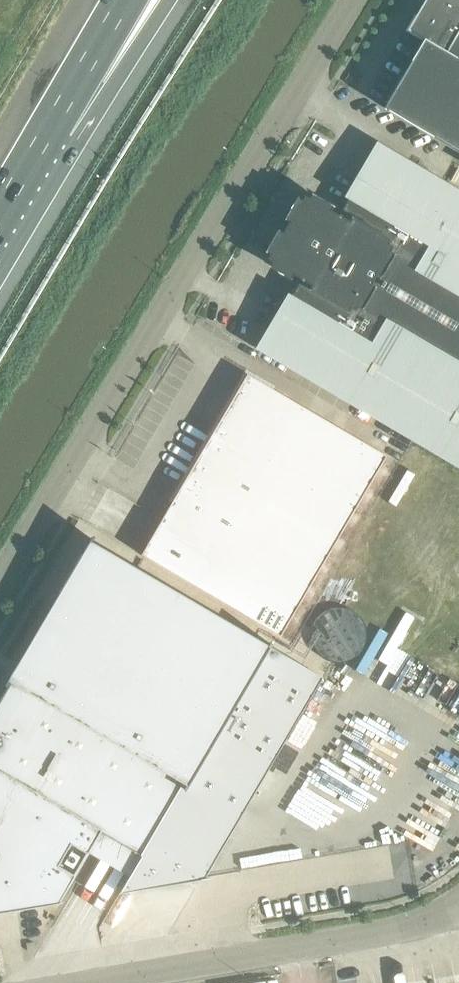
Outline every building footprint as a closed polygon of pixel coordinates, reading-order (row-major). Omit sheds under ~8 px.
[(383,107),(458,151),(458,0),(424,0),(407,29),(423,38),(383,107)] [(458,464),(458,194),(378,146),(339,213),(330,208),(333,203),(312,191),(309,196),(304,193),(301,197),(297,195),(284,218),(288,220),(282,231),(277,228),(265,249),(271,252),(268,257),(271,259),(268,263),(291,277),(293,273),(302,277),(261,348),(458,464)] [(247,374),(230,403),(286,436),(303,407),(247,374)] [(269,465),(286,436),(230,403),(213,432),(269,465)] [(269,465),(289,477),(324,419),(303,407),(286,436),(269,465)] [(324,419),(289,477),(310,490),(344,431),(324,419)] [(365,443),(344,431),(310,490),(331,502),(365,443)] [(289,477),(269,465),(213,432),(162,519),(141,554),(280,636),(351,514),(331,502),(310,490),(289,477)] [(386,455),(365,443),(331,502),(351,514),(386,455)] [(340,578),(458,645),(458,501),(402,469),(340,578)] [(0,698),(0,911),(58,902),(101,830),(141,855),(119,892),(203,879),(322,676),(283,654),(89,539),(17,661),(8,677),(7,679),(10,681),(0,698)]
